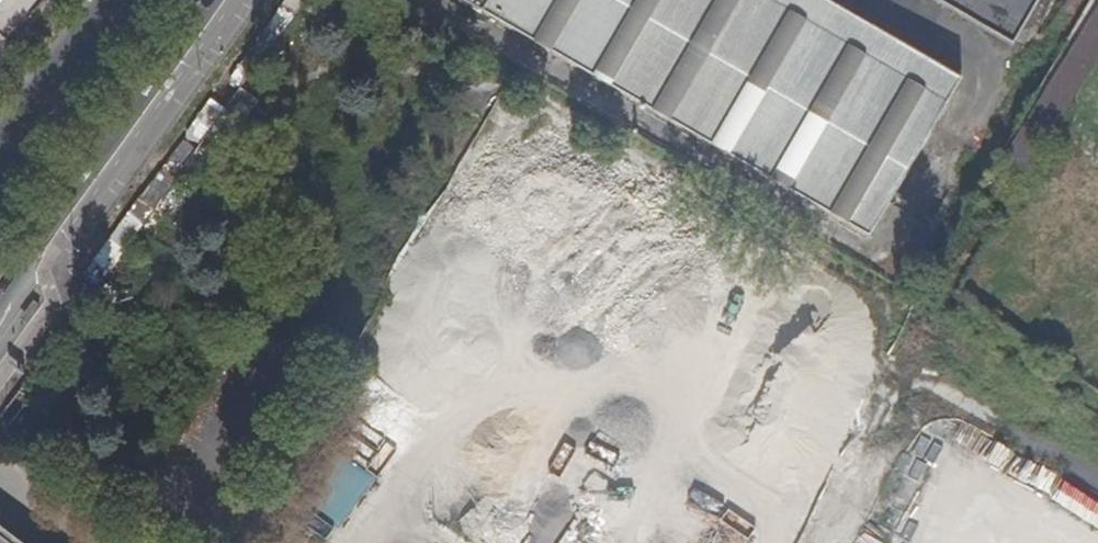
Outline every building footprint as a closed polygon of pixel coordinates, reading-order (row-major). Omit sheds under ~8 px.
[(869,238),(976,57),(956,45),(942,68),(825,0),(462,0),(869,238)] [(970,20),(956,45),(976,57),(990,32),(1015,46),(1042,0),(936,0),(970,20)] [(219,155),(199,141),(173,178),(192,193),(219,155)] [(345,528),(374,474),(340,456),(310,509),(345,528)] [(545,520),(531,542),(582,542),(545,520)]
